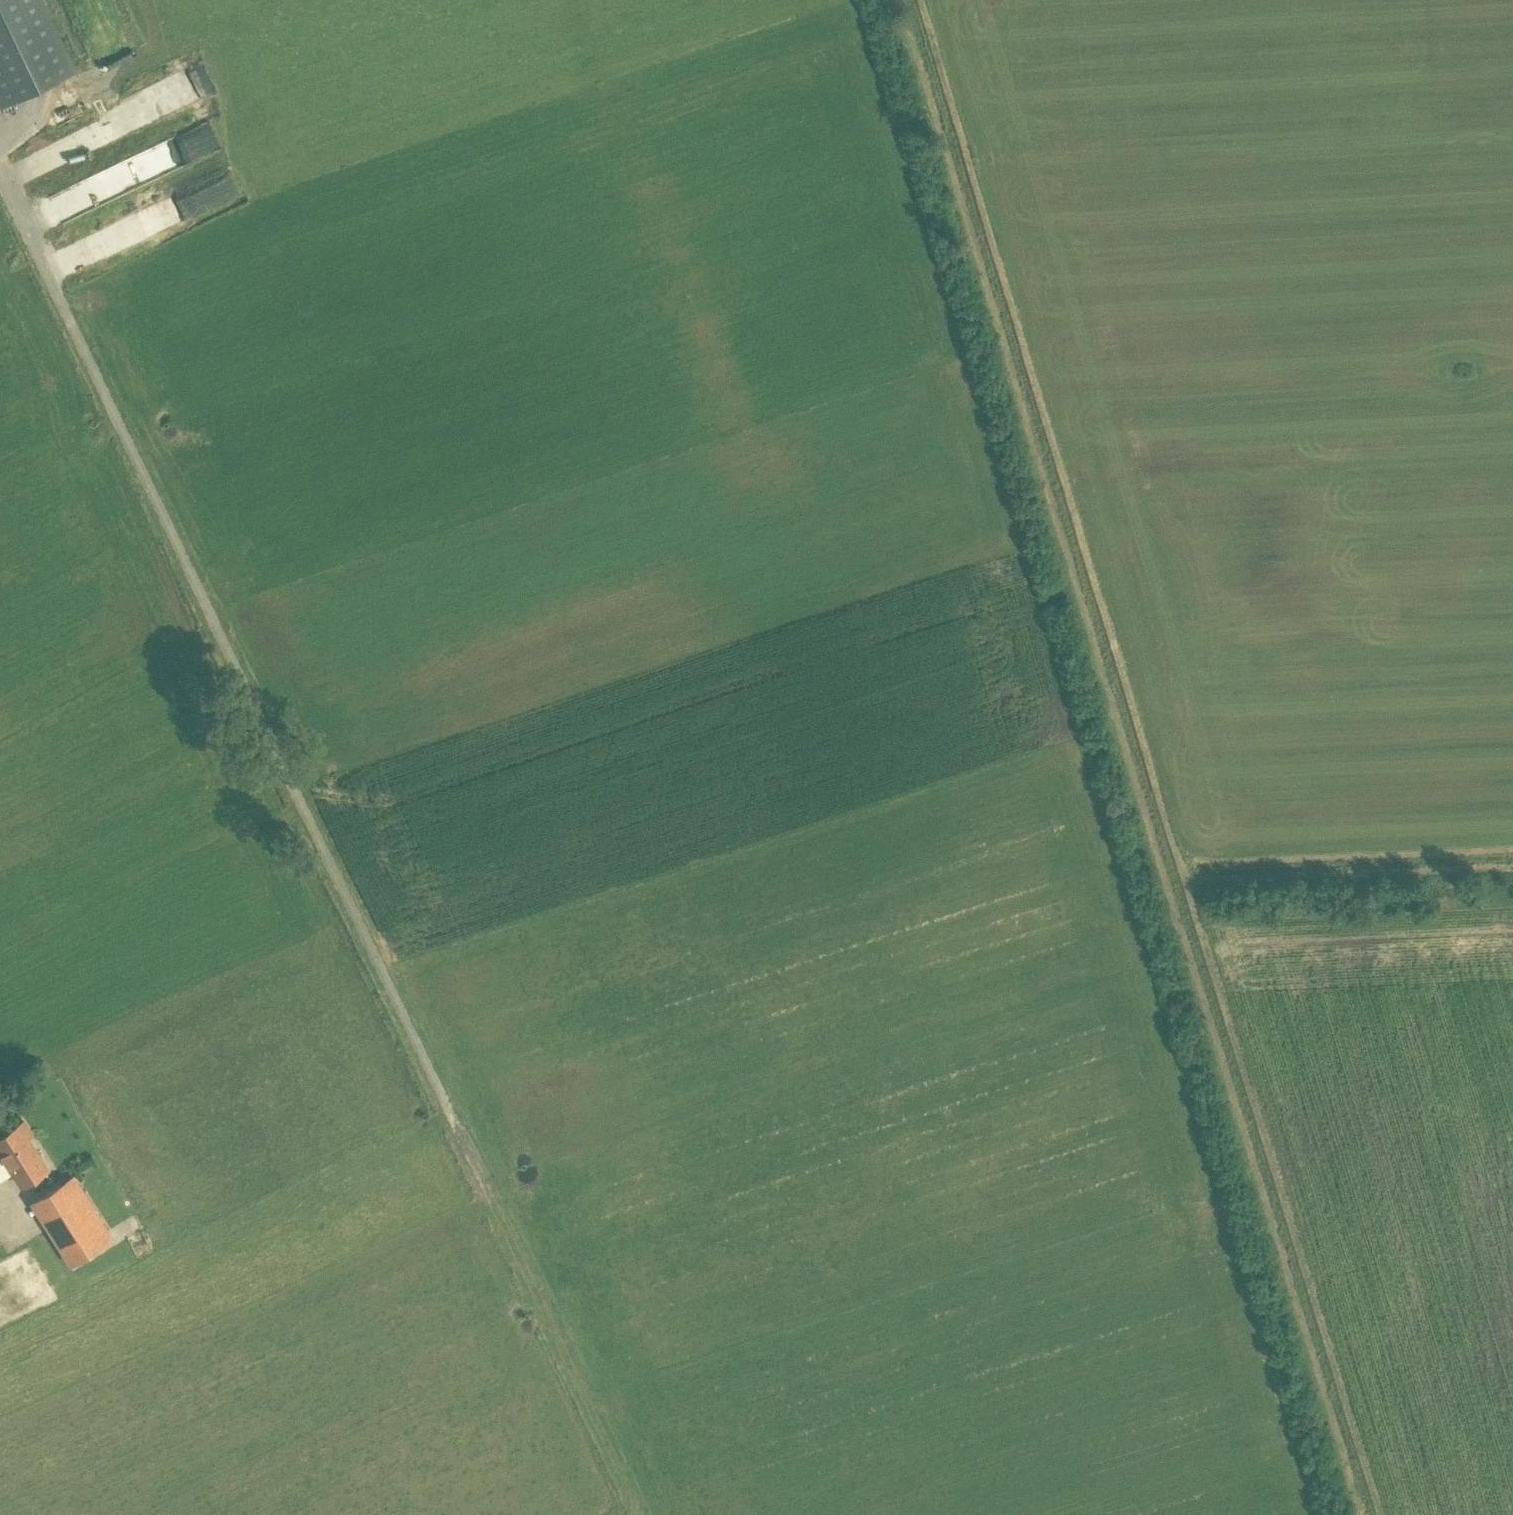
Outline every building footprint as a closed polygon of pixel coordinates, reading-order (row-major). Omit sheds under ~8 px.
[(74,70),(40,0),(0,0),(0,99),(3,104),(74,70)] [(204,61),(159,84),(167,101),(184,92),(188,101),(217,87),(204,61)] [(124,159),(38,196),(50,224),(136,186),(124,159)] [(110,227),(123,257),(153,245),(140,215),(110,227)] [(48,1168),(29,1138),(33,1135),(23,1120),(0,1135),(0,1156),(2,1154),(22,1185),(48,1168)] [(71,1264),(113,1237),(74,1175),(31,1201),(71,1264)]
